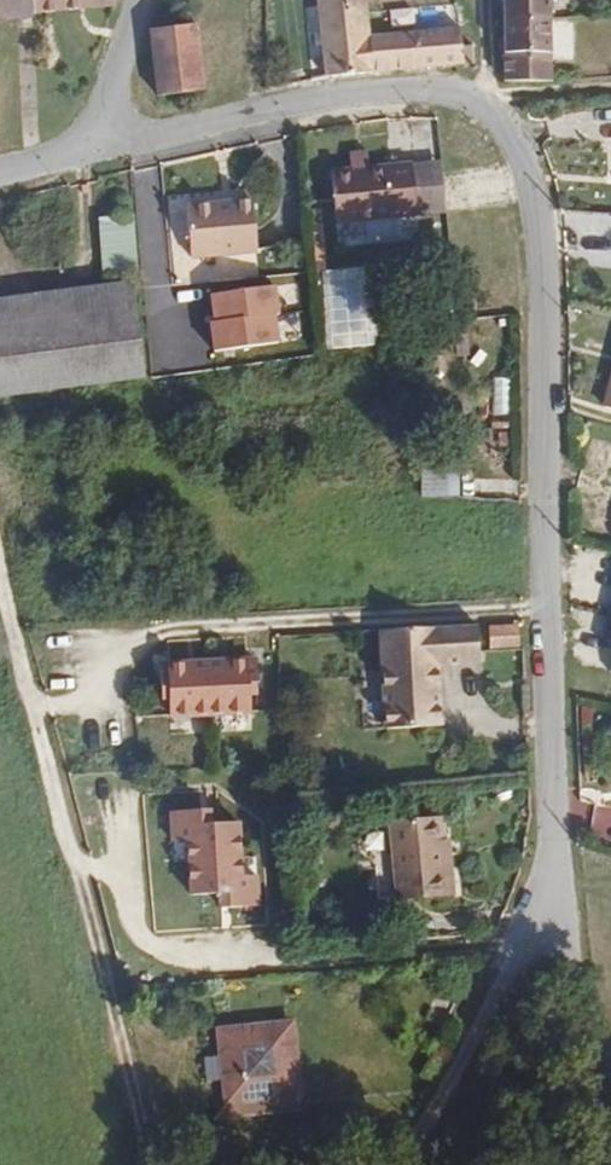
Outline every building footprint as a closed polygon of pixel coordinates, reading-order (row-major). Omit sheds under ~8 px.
[(42,0),(0,0),(0,9),(43,5),(42,0)] [(379,66),(372,25),(368,0),(320,0),(332,73),(379,66)] [(558,9),(558,0),(508,0),(508,11),(558,9)] [(506,52),(506,74),(556,73),(558,9),(508,11),(506,52)] [(379,66),(482,55),(481,43),(464,44),(463,22),(462,16),(372,25),(379,66)] [(203,18),(162,24),(171,90),(212,85),(203,18)] [(416,213),(413,160),(371,162),(371,144),(352,145),(354,164),(329,165),(332,218),(416,213)] [(444,211),(442,158),(413,160),(416,213),(444,211)] [(255,199),(189,204),(193,252),(258,247),(255,199)] [(144,271),(140,212),(106,214),(110,273),(144,271)] [(325,268),(328,346),(380,345),(378,266),(325,268)] [(4,301),(0,302),(0,389),(1,395),(156,376),(144,282),(4,301)] [(278,284),(208,290),(213,350),(283,344),(278,284)] [(424,493),(459,493),(458,469),(423,470),(424,493)] [(471,621),(374,623),(377,723),(432,722),(430,661),(472,660),(472,645),(471,621)] [(483,645),(512,645),(512,624),(483,625),(483,645)] [(252,688),(250,654),(155,656),(156,690),(163,690),(163,706),(243,704),(243,688),(252,688)] [(204,799),(184,800),(185,814),(206,813),(204,799)] [(182,831),(183,847),(234,845),(233,813),(206,813),(185,814),(184,800),(167,800),(169,831),(182,831)] [(389,816),(393,867),(443,866),(441,838),(439,813),(389,816)] [(443,866),(451,866),(449,838),(441,838),(443,866)] [(234,845),(183,847),(184,884),(213,884),(233,884),(232,897),(251,897),(250,866),(235,866),(234,845)] [(443,866),(393,867),(395,894),(452,891),(451,869),(443,869),(443,866)] [(233,884),(213,884),(213,897),(232,897),(233,884)] [(216,1039),(223,1114),(298,1107),(290,1035),(216,1039)] [(433,1088),(444,1072),(433,1066),(421,1083),(433,1088)] [(298,1107),(223,1114),(224,1131),(298,1127),(298,1107)]
